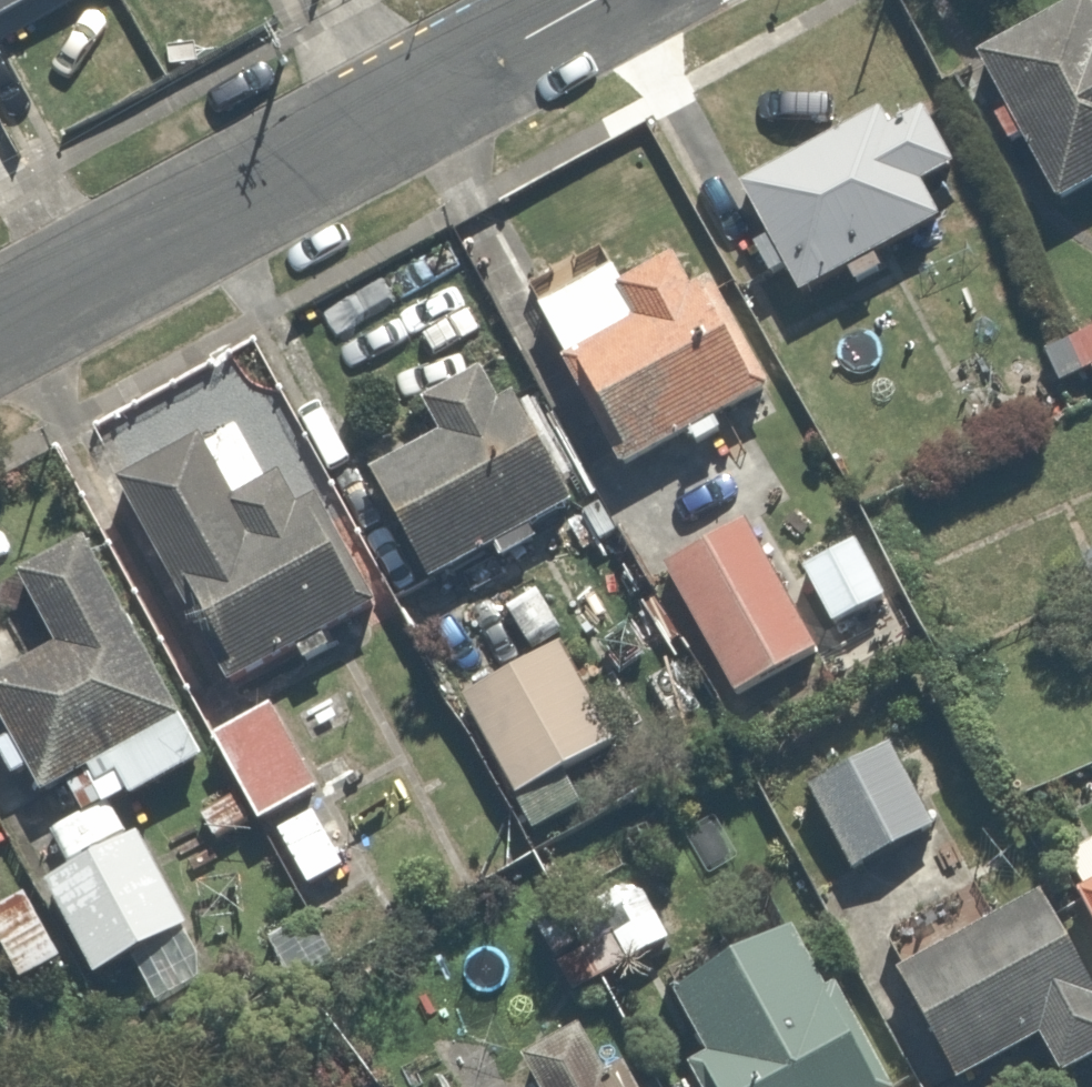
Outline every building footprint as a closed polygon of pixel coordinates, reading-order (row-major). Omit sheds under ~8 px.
[(18,0),(0,0),(0,10),(18,0)] [(947,28),(1035,209),(1091,181),(1091,0),(1003,0),(947,28)] [(796,290),(977,201),(916,77),(735,166),(796,290)] [(613,450),(760,378),(683,221),(535,293),(553,329),(613,450)] [(1043,336),(1067,388),(1091,377),(1091,313),(1043,336)] [(478,551),(581,501),(507,351),(429,389),(442,415),(370,451),(431,575),(468,556),(478,551)] [(312,869),(344,853),(313,789),(436,729),(272,396),(117,472),(224,689),(196,703),(284,882),(312,869)] [(656,538),(729,686),(892,605),(855,530),(783,565),(748,493),(656,538)] [(204,748),(96,529),(15,569),(50,640),(0,665),(0,702),(10,723),(0,728),(0,760),(7,775),(21,768),(32,791),(58,778),(78,820),(47,835),(65,874),(43,885),(83,966),(179,919),(116,791),(204,748)] [(516,653),(453,684),(507,795),(664,717),(581,547),(496,589),(487,594),(493,606),(516,653)] [(892,725),(802,778),(855,867),(945,814),(892,725)] [(1069,886),(1091,933),(1091,875),(1069,886)] [(1039,1086),(1091,1060),(1091,990),(1046,897),(878,980),(931,1086),(955,1086),(1023,1053),(1039,1086)] [(676,1059),(690,1086),(911,1086),(862,988),(820,902),(658,982),(692,1051),(676,1059)] [(596,1000),(526,1034),(552,1086),(551,1086),(670,1086),(662,1071),(638,1083),(596,1000)]
